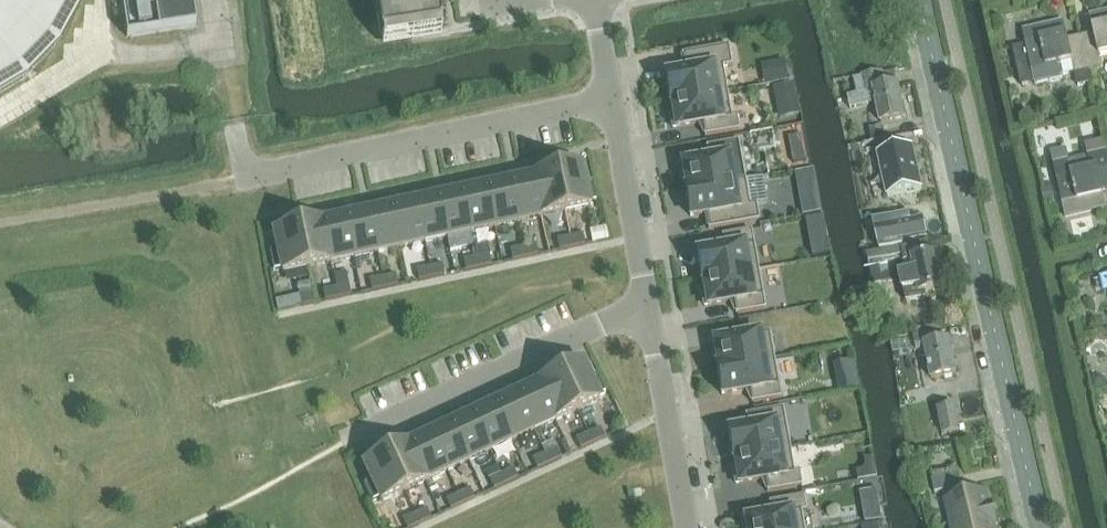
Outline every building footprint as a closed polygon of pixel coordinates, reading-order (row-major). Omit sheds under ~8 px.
[(24,78),(55,46),(77,7),(79,0),(0,0),(0,93),(24,78)] [(197,26),(193,0),(122,0),(127,37),(179,29),(197,26)] [(381,39),(441,29),(437,0),(375,0),(381,39)] [(1081,35),(1089,69),(1102,66),(1100,55),(1106,53),(1106,11),(1090,15),(1094,32),(1081,35)] [(1089,69),(1081,35),(1068,38),(1064,21),(1023,31),(1026,45),(1032,70),(1035,82),(1062,76),(1064,72),(1062,63),(1073,61),(1079,85),(1092,82),(1089,69)] [(1026,45),(1013,48),(1021,85),(1035,82),(1032,70),(1026,45)] [(686,71),(666,75),(670,101),(727,91),(723,67),(732,65),(729,46),(682,54),(682,56),(683,55),(686,71)] [(785,58),(768,61),(772,80),(788,77),(785,58)] [(886,88),(884,75),(883,74),(863,78),(867,93),(875,92),(882,124),(906,119),(900,85),(886,88)] [(863,78),(855,79),(858,95),(867,93),(863,78)] [(793,83),(780,85),(782,96),(795,94),(793,83)] [(731,116),(727,91),(670,101),(670,102),(673,102),(674,111),(671,112),(673,128),(703,122),(705,134),(704,134),(705,135),(739,129),(737,115),(731,116)] [(884,126),(871,129),(873,141),(887,138),(884,126)] [(1105,139),(1085,144),(1088,156),(1069,160),(1067,148),(1051,152),(1066,215),(1106,206),(1103,189),(1106,188),(1106,148),(1105,139)] [(877,146),(879,155),(896,151),(894,142),(877,146)] [(805,146),(791,149),(794,163),(808,160),(805,146)] [(879,155),(888,198),(923,190),(913,147),(896,151),(879,155)] [(732,182),(732,181),(728,156),(680,164),(682,180),(686,179),(688,189),(685,189),(686,190),(732,182)] [(581,166),(557,172),(565,212),(590,206),(589,203),(597,201),(592,182),(585,183),(581,166)] [(797,173),(804,213),(820,210),(813,171),(797,173)] [(565,212),(557,172),(533,177),(542,217),(565,212)] [(533,177),(510,182),(518,222),(542,217),(533,177)] [(732,182),(686,190),(690,216),(707,213),(709,227),(708,227),(709,229),(759,220),(756,203),(767,201),(763,177),(745,180),(745,178),(732,181),(732,182)] [(879,195),(879,179),(861,180),(862,196),(879,195)] [(510,182),(486,187),(495,227),(518,222),(510,182)] [(486,187),(463,192),(472,232),(495,227),(486,187)] [(1052,187),(1042,189),(1045,202),(1055,200),(1052,187)] [(463,192),(440,197),(448,237),(472,232),(463,192)] [(448,237),(440,197),(416,202),(425,242),(448,237)] [(416,202),(392,207),(401,247),(425,242),(416,202)] [(401,247),(392,207),(369,212),(378,252),(401,247)] [(369,212),(346,217),(354,257),(378,252),(369,212)] [(354,257),(346,217),(322,222),(331,262),(354,257)] [(875,228),(880,249),(904,243),(902,238),(927,233),(924,217),(911,220),(875,228)] [(322,222),(299,227),(308,267),(331,262),(322,222)] [(283,272),(308,267),(299,227),(274,232),(278,249),(270,251),(274,270),(282,269),(283,272)] [(607,227),(590,231),(593,243),(610,239),(607,227)] [(701,279),(758,269),(752,230),(722,235),(722,236),(723,236),(725,248),(697,253),(701,279)] [(570,236),(573,247),(586,244),(583,234),(570,236)] [(560,250),(573,247),(570,236),(557,239),(560,250)] [(827,236),(810,239),(813,257),(831,254),(827,236)] [(524,246),(526,257),(539,254),(537,244),(524,246)] [(488,245),(475,247),(477,257),(490,254),(488,245)] [(873,283),(902,277),(908,302),(927,298),(926,291),(945,287),(937,254),(926,257),(924,245),(906,249),(905,246),(867,254),(873,283)] [(513,260),(526,257),(524,246),(511,249),(513,260)] [(477,257),(479,267),(492,264),(490,254),(477,257)] [(466,270),(479,267),(477,257),(464,259),(466,270)] [(445,275),(443,264),(430,267),(432,277),(445,275)] [(430,267),(417,269),(419,280),(432,277),(430,267)] [(765,308),(758,269),(701,279),(702,280),(704,280),(706,289),(702,290),(705,306),(735,300),(737,312),(736,312),(736,313),(765,308)] [(383,277),(385,287),(398,285),(396,274),(383,277)] [(372,290),(385,287),(383,277),(370,280),(372,290)] [(351,295),(349,284),(336,287),(339,298),(351,295)] [(336,287),(323,290),(326,300),(339,298),(336,287)] [(315,303),(313,292),(300,295),(302,305),(315,303)] [(717,368),(774,358),(770,332),(711,342),(714,358),(718,357),(719,367),(717,367),(717,368)] [(935,335),(915,339),(918,351),(926,350),(932,380),(958,375),(951,340),(936,343),(935,335)] [(913,338),(904,340),(905,350),(915,348),(913,338)] [(781,397),(774,358),(717,368),(722,394),(750,389),(752,401),(751,401),(752,402),(781,397)] [(606,393),(605,392),(598,375),(590,378),(583,362),(560,373),(578,410),(600,400),(599,396),(606,393)] [(578,410),(560,373),(539,383),(556,420),(578,410)] [(1098,375),(1090,377),(1093,390),(1106,387),(1105,379),(1098,375)] [(517,393),(534,430),(556,420),(539,383),(517,393)] [(848,385),(815,387),(816,401),(849,399),(848,385)] [(513,440),(534,430),(517,393),(495,403),(513,440)] [(495,403),(474,413),(491,450),(513,440),(495,403)] [(961,431),(956,407),(940,410),(945,434),(961,431)] [(728,431),(733,457),(790,447),(783,408),(745,414),(746,416),(747,416),(749,427),(728,431)] [(474,413),(452,423),(469,461),(491,450),(474,413)] [(452,423),(430,433),(448,471),(469,461),(452,423)] [(593,443),(605,437),(600,427),(588,433),(593,443)] [(426,481),(448,471),(430,433),(409,444),(426,481)] [(581,449),(593,443),(588,433),(576,439),(581,449)] [(409,444),(387,454),(404,491),(426,481),(409,444)] [(794,472),(790,447),(733,457),(733,458),(735,458),(737,467),(733,468),(736,484),(766,478),(768,490),(767,490),(767,491),(802,485),(799,471),(794,472)] [(550,463),(562,458),(557,448),(545,453),(550,463)] [(545,453),(533,459),(538,469),(550,463),(545,453)] [(382,501),(404,491),(387,454),(364,464),(372,480),(364,483),(373,501),(380,498),(382,501)] [(518,478),(514,468),(502,473),(506,483),(518,478)] [(943,490),(951,523),(996,513),(993,502),(990,503),(987,490),(962,496),(959,486),(962,486),(959,472),(932,479),(935,492),(943,490)] [(502,473),(490,479),(494,489),(506,483),(502,473)] [(475,498),(471,488),(459,494),(463,504),(475,498)] [(405,492),(392,498),(397,509),(410,503),(405,492)] [(459,494),(447,499),(451,509),(463,504),(459,494)] [(801,511),(806,511),(804,496),(769,502),(769,503),(770,503),(772,515),(742,520),(744,527),(804,527),(801,511)] [(432,518),(427,508),(415,514),(420,524),(432,518)] [(883,519),(881,510),(863,513),(865,522),(883,519)] [(951,523),(952,527),(996,527),(995,525),(998,524),(996,513),(951,523)] [(420,524),(415,514),(403,519),(407,527),(411,527),(420,524)]
